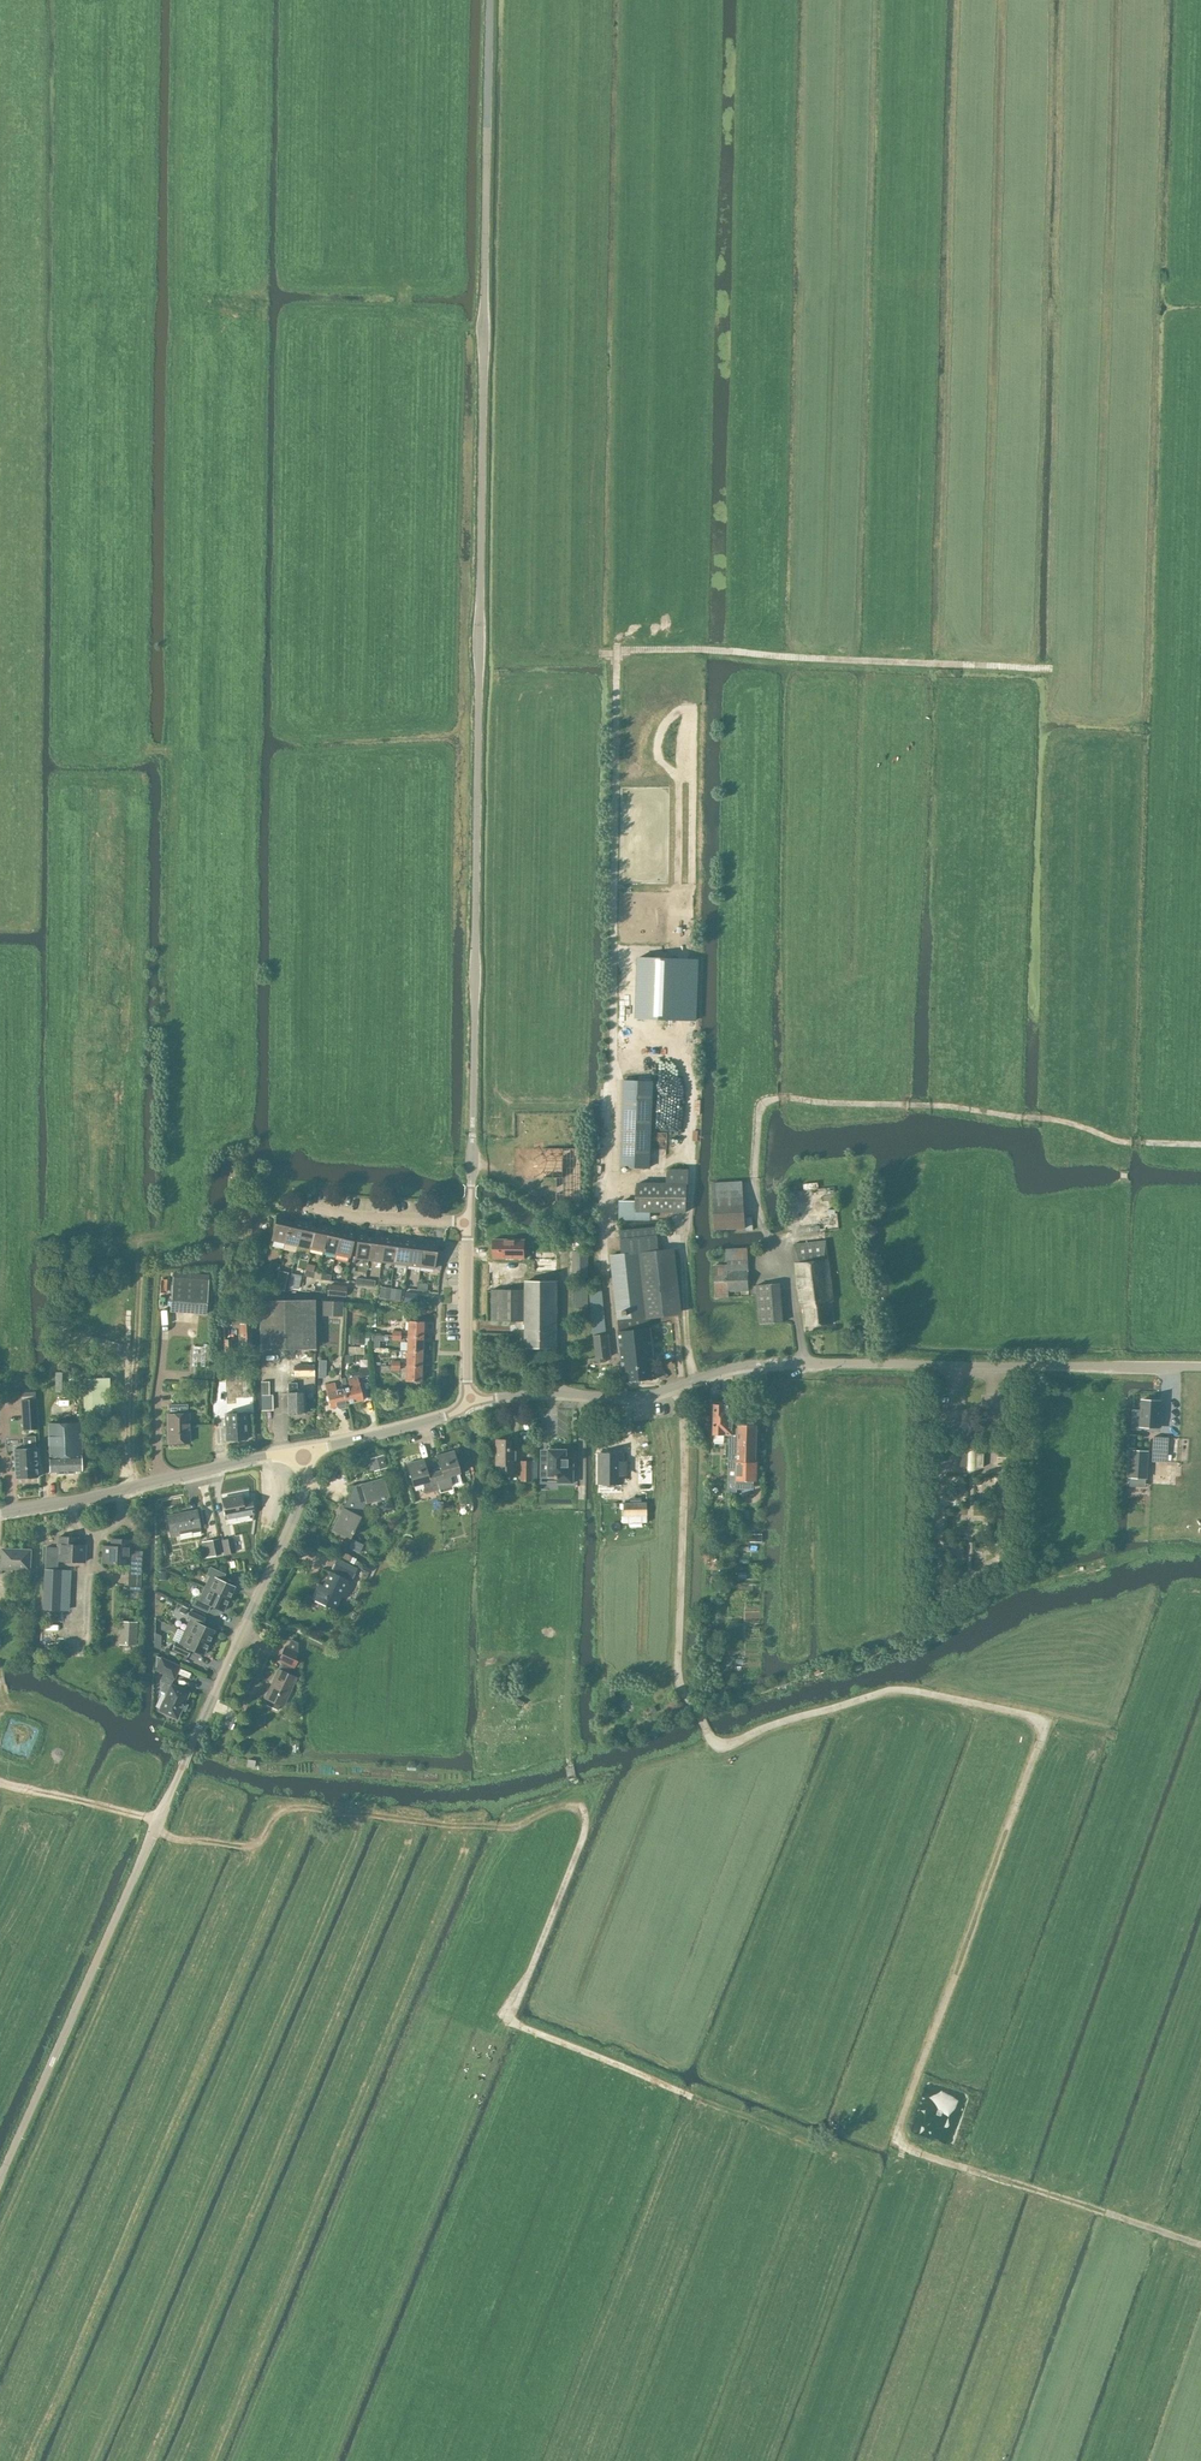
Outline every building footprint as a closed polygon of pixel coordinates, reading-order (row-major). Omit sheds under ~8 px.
[(629,987),(625,1042),(683,1044),(684,987),(629,987)] [(623,1080),(620,1167),(649,1168),(652,1081),(623,1080)] [(556,1201),(580,1202),(580,1149),(514,1148),(514,1178),(556,1178),(556,1201)] [(683,1169),(666,1169),(667,1183),(686,1184),(686,1169),(683,1169)] [(714,1230),(752,1228),(751,1217),(744,1217),(742,1181),(711,1182),(714,1230)] [(619,1200),(619,1220),(632,1220),(650,1220),(650,1218),(651,1212),(683,1213),(684,1213),(686,1213),(686,1210),(686,1184),(667,1183),(637,1183),(636,1200),(619,1200)] [(271,1240),(284,1243),(286,1232),(289,1221),(283,1219),(283,1216),(277,1214),(271,1240)] [(284,1243),(297,1246),(302,1221),(302,1220),(296,1219),(295,1222),(289,1221),(286,1232),(284,1243)] [(295,1253),(308,1255),(310,1249),(315,1226),(308,1224),(309,1222),(302,1221),(297,1246),(295,1253)] [(310,1249),(323,1251),(328,1228),(328,1226),(322,1225),(321,1228),(315,1226),(310,1249)] [(328,1228),(323,1251),(335,1254),(340,1232),(334,1231),(334,1228),(328,1226),(328,1228)] [(609,1255),(618,1319),(646,1315),(677,1312),(670,1250),(658,1251),(656,1227),(619,1230),(622,1253),(609,1255)] [(346,1234),(340,1232),(335,1254),(348,1257),(354,1232),(347,1231),(346,1234)] [(354,1258),(367,1260),(370,1238),(364,1237),(364,1233),(357,1232),(354,1258)] [(380,1261),(384,1236),(379,1235),(378,1239),(370,1238),(367,1260),(380,1261)] [(393,1263),(396,1241),(389,1240),(389,1236),(384,1236),(380,1261),(393,1263)] [(588,1237),(573,1237),(573,1250),(589,1250),(588,1237)] [(407,1265),(410,1239),(406,1238),(405,1242),(396,1241),(393,1263),(407,1265)] [(420,1266),(423,1244),(413,1243),(413,1239),(410,1239),(407,1265),(420,1266)] [(550,1239),(541,1239),(541,1256),(550,1256),(550,1239)] [(832,1303),(835,1298),(830,1260),(826,1259),(824,1241),(793,1244),(800,1303),(803,1306),(804,1326),(832,1323),(832,1303)] [(423,1244),(420,1266),(440,1269),(442,1251),(435,1250),(436,1243),(429,1242),(427,1245),(423,1244)] [(526,1242),(489,1242),(491,1258),(526,1258),(526,1242)] [(728,1290),(748,1290),(747,1248),(727,1248),(727,1264),(713,1264),(714,1297),(728,1297),(728,1290)] [(572,1278),(589,1278),(588,1251),(572,1251),(572,1278)] [(556,1271),(556,1257),(535,1257),(535,1271),(556,1271)] [(269,1268),(278,1270),(280,1264),(270,1262),(269,1268)] [(305,1269),(304,1275),(314,1277),(315,1271),(305,1269)] [(298,1288),(301,1275),(291,1273),(288,1288),(298,1288)] [(285,1288),(288,1277),(288,1276),(278,1274),(278,1275),(275,1286),(285,1288)] [(272,1277),(263,1275),(262,1283),(270,1285),(272,1277)] [(173,1276),(170,1311),(206,1314),(209,1279),(173,1276)] [(525,1347),(557,1347),(557,1281),(525,1281),(525,1289),(491,1289),(491,1321),(525,1321),(525,1347)] [(573,1307),(588,1307),(588,1281),(573,1281),(573,1307)] [(760,1323),(782,1321),(779,1283),(756,1285),(760,1323)] [(347,1286),(329,1284),(328,1294),(345,1296),(347,1286)] [(386,1299),(389,1299),(391,1289),(391,1288),(380,1287),(378,1298),(386,1299)] [(389,1299),(400,1301),(401,1290),(391,1288),(391,1289),(389,1299)] [(405,1293),(404,1301),(416,1303),(416,1301),(417,1294),(405,1293)] [(324,1302),(323,1313),(340,1313),(341,1302),(324,1302)] [(646,1315),(618,1319),(619,1332),(618,1332),(624,1382),(656,1379),(650,1329),(647,1329),(646,1315)] [(259,1316),(259,1339),(272,1339),(272,1316),(259,1316)] [(272,1316),(272,1339),(287,1339),(287,1316),(272,1316)] [(287,1316),(287,1339),(301,1339),(301,1316),(287,1316)] [(301,1316),(301,1339),(315,1339),(315,1316),(301,1316)] [(407,1336),(422,1337),(422,1322),(408,1321),(407,1336)] [(252,1323),(240,1323),(241,1351),(253,1350),(252,1323)] [(68,1334),(73,1334),(73,1328),(55,1327),(55,1344),(61,1344),(61,1339),(68,1340),(68,1334)] [(606,1333),(594,1334),(593,1335),(596,1359),(612,1357),(609,1333),(606,1333)] [(353,1344),(364,1344),(364,1335),(353,1335),(353,1344)] [(422,1337),(407,1336),(406,1351),(421,1351),(422,1337)] [(224,1352),(233,1351),(232,1339),(223,1339),(224,1352)] [(406,1365),(421,1366),(421,1351),(406,1351),(406,1365)] [(345,1354),(345,1362),(352,1363),(352,1362),(353,1355),(348,1355),(346,1354),(345,1354)] [(420,1381),(421,1366),(406,1365),(405,1380),(420,1381)] [(359,1371),(346,1374),(346,1377),(347,1380),(357,1377),(368,1374),(370,1374),(368,1366),(358,1369),(359,1371)] [(55,1371),(55,1392),(68,1392),(69,1372),(55,1371)] [(109,1377),(82,1378),(84,1420),(110,1418),(109,1377)] [(343,1388),(346,1403),(363,1399),(357,1377),(347,1380),(349,1387),(343,1388)] [(262,1409),(272,1409),(272,1395),(268,1395),(268,1382),(262,1382),(262,1409)] [(345,1404),(346,1403),(343,1388),(336,1390),(334,1382),(324,1385),(330,1407),(337,1406),(337,1407),(339,1408),(344,1407),(345,1405),(345,1404)] [(303,1413),(304,1413),(303,1392),(296,1393),(296,1383),(288,1383),(288,1395),(287,1395),(288,1413),(294,1413),(294,1416),(303,1415),(303,1413)] [(22,1401),(23,1429),(38,1429),(36,1400),(22,1401)] [(1142,1400),(1140,1426),(1159,1427),(1160,1413),(1161,1401),(1142,1400)] [(713,1434),(729,1434),(736,1434),(736,1424),(737,1405),(728,1405),(725,1402),(717,1402),(714,1404),(713,1434)] [(226,1440),(247,1439),(245,1413),(224,1414),(226,1440)] [(169,1443),(189,1442),(188,1414),(167,1415),(169,1443)] [(79,1423),(64,1423),(48,1423),(50,1471),(56,1471),(56,1473),(75,1473),(75,1470),(80,1470),(79,1423)] [(757,1425),(736,1424),(736,1434),(729,1434),(727,1491),(736,1491),(737,1480),(757,1480),(757,1462),(756,1462),(757,1425)] [(15,1479),(37,1477),(35,1436),(23,1436),(24,1448),(13,1448),(15,1479)] [(1154,1436),(1152,1461),(1167,1461),(1169,1438),(1169,1437),(1154,1436)] [(503,1465),(503,1472),(518,1473),(519,1450),(509,1449),(509,1440),(497,1440),(496,1465),(503,1465)] [(573,1459),(566,1459),(567,1449),(558,1449),(558,1446),(549,1446),(549,1461),(541,1461),(541,1471),(549,1471),(549,1475),(556,1475),(556,1478),(558,1478),(558,1483),(573,1483),(573,1458),(573,1459)] [(625,1449),(599,1449),(599,1484),(625,1484),(625,1449)] [(1131,1450),(1130,1477),(1146,1478),(1148,1451),(1131,1450)] [(435,1474),(439,1488),(452,1484),(453,1486),(460,1484),(461,1482),(458,1473),(459,1473),(453,1451),(436,1456),(441,1472),(435,1474)] [(968,1466),(969,1453),(961,1453),(960,1465),(968,1466)] [(983,1466),(983,1454),(975,1453),(975,1466),(983,1466)] [(382,1455),(371,1458),(374,1470),(386,1467),(382,1455)] [(425,1492),(439,1488),(435,1474),(429,1475),(423,1459),(406,1464),(413,1486),(422,1483),(425,1492)] [(532,1481),(532,1461),(522,1461),(522,1480),(532,1481)] [(364,1505),(364,1506),(365,1503),(389,1496),(384,1479),(363,1485),(363,1483),(353,1486),(347,1497),(364,1505)] [(225,1518),(253,1513),(250,1497),(242,1499),(241,1495),(221,1499),(225,1518)] [(364,1505),(347,1497),(342,1507),(345,1508),(334,1530),(349,1538),(360,1516),(364,1506),(364,1505)] [(649,1499),(625,1500),(625,1509),(644,1509),(644,1512),(626,1512),(626,1522),(650,1522),(650,1512),(646,1512),(646,1509),(650,1509),(649,1499)] [(196,1510),(167,1515),(170,1533),(171,1537),(180,1535),(180,1534),(192,1532),(192,1533),(200,1531),(199,1527),(196,1510)] [(749,1533),(749,1542),(762,1542),(763,1534),(749,1533)] [(46,1547),(45,1567),(45,1568),(57,1569),(58,1560),(85,1561),(85,1545),(73,1544),(74,1537),(58,1536),(58,1547),(46,1547)] [(225,1554),(234,1552),(232,1538),(222,1540),(225,1554)] [(141,1572),(142,1551),(130,1550),(130,1539),(115,1539),(114,1546),(102,1545),(102,1562),(129,1563),(128,1572),(141,1572)] [(202,1542),(205,1557),(221,1554),(218,1539),(202,1542)] [(351,1539),(347,1547),(358,1552),(362,1544),(351,1539)] [(30,1550),(1,1549),(1,1559),(0,1559),(0,1574),(1,1568),(29,1570),(30,1550)] [(352,1578),(357,1568),(337,1558),(332,1569),(352,1578)] [(210,1576),(205,1588),(229,1599),(235,1587),(222,1581),(225,1574),(210,1567),(207,1574),(210,1576)] [(168,1571),(159,1572),(159,1580),(168,1580),(168,1571)] [(346,1598),(353,1583),(329,1572),(323,1586),(318,1584),(312,1598),(334,1608),(340,1595),(346,1598)] [(229,1599),(205,1588),(199,1599),(196,1598),(193,1605),(207,1611),(210,1605),(223,1611),(229,1599)] [(209,1642),(214,1630),(201,1624),(204,1618),(190,1611),(187,1618),(190,1619),(184,1631),(209,1642)] [(137,1621),(120,1621),(119,1644),(136,1645),(137,1621)] [(203,1655),(209,1642),(184,1631),(179,1643),(176,1642),(173,1649),(187,1655),(190,1649),(203,1655)] [(278,1668),(262,1703),(281,1712),(290,1693),(286,1691),(297,1669),(291,1667),(298,1652),(285,1646),(279,1657),(286,1660),(281,1669),(278,1668)] [(156,1655),(156,1669),(174,1677),(179,1666),(156,1655)] [(727,1673),(736,1673),(736,1665),(727,1665),(727,1673)] [(167,1693),(159,1710),(177,1719),(181,1709),(182,1709),(185,1703),(184,1703),(189,1693),(171,1685),(170,1685),(164,1683),(161,1690),(167,1693)]
